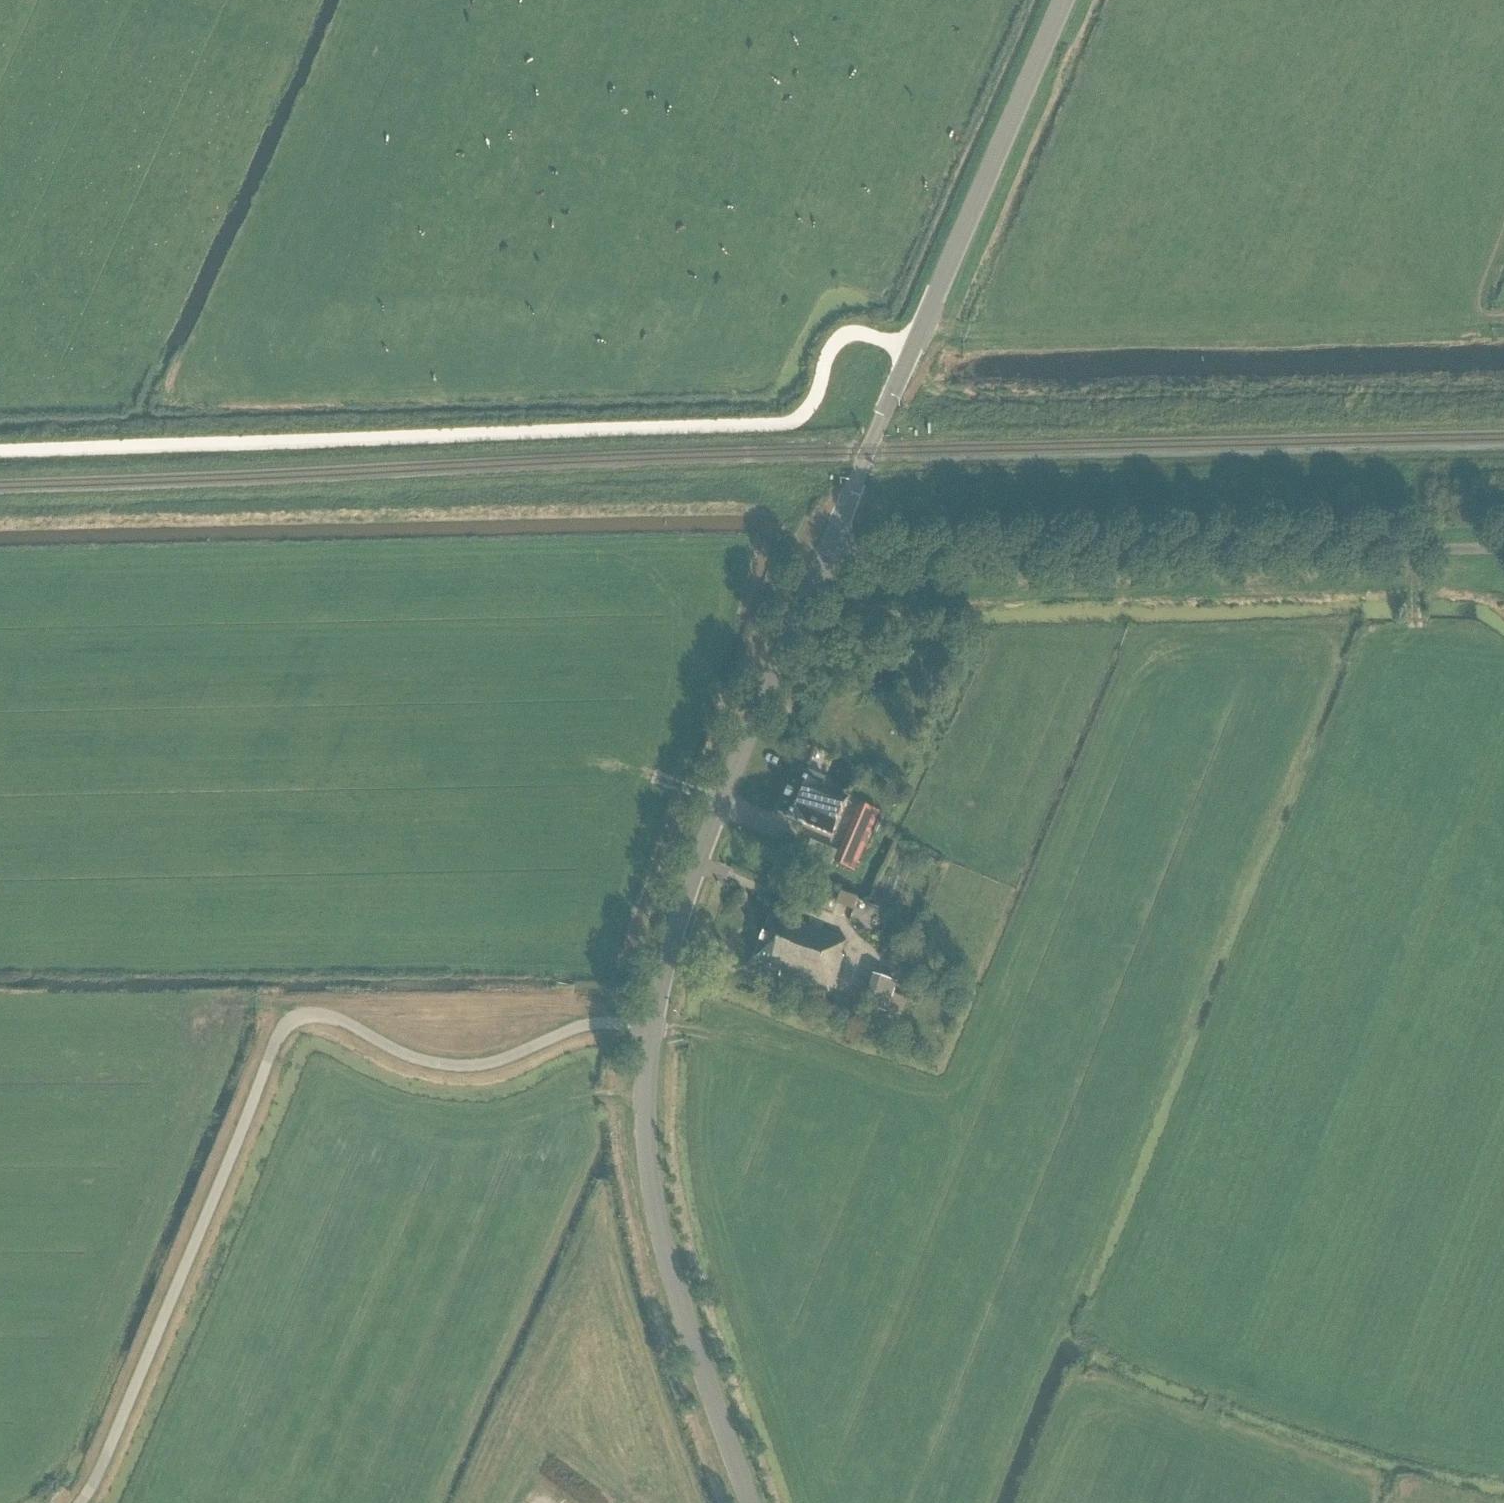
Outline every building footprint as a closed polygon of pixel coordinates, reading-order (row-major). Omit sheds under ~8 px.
[(888,761),(876,755),(870,766),(882,773),(888,761)] [(792,778),(777,813),(833,836),(848,800),(822,789),(825,780),(799,770),(796,779),(792,778)] [(862,801),(837,863),(857,871),(882,809),(862,801)] [(812,839),(807,852),(830,861),(836,848),(812,839)] [(843,957),(841,956),(846,940),(803,925),(802,928),(789,923),(787,927),(769,921),(754,963),(770,968),(770,970),(781,974),(779,979),(830,996),(843,957)] [(908,1000),(894,994),(886,1015),(901,1020),(908,1000)]
